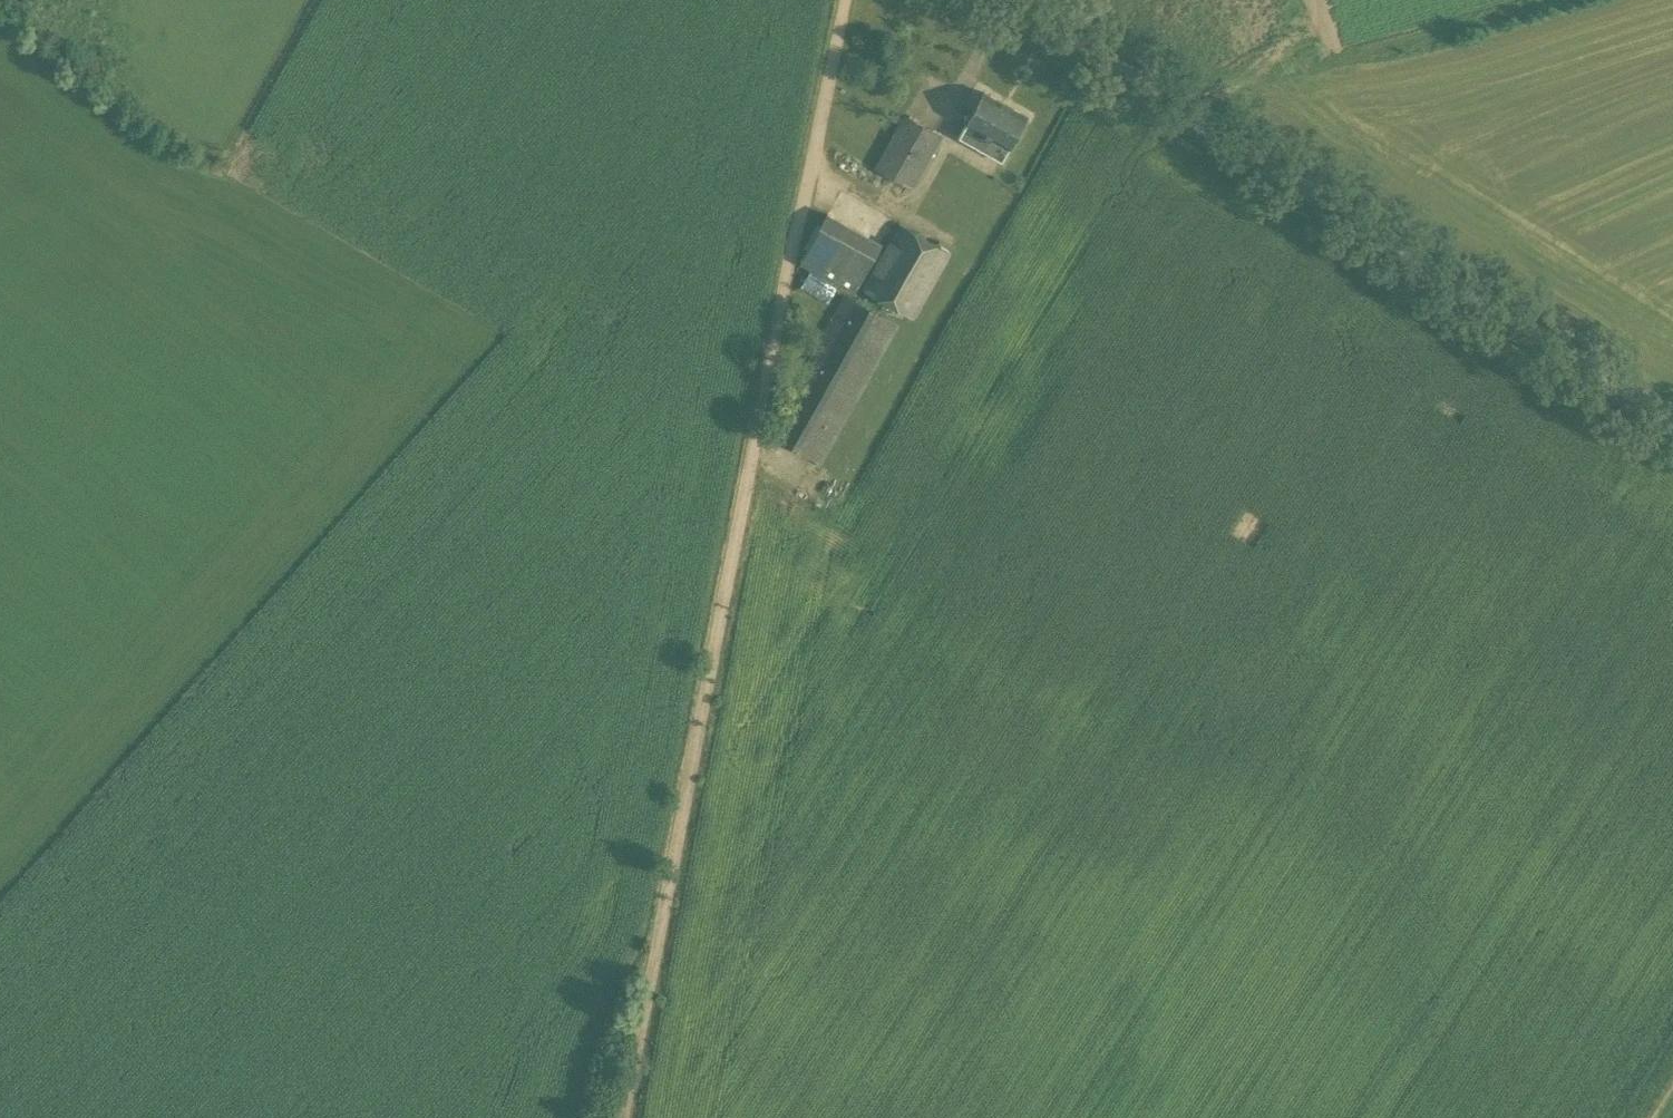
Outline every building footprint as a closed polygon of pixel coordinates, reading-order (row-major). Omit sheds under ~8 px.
[(981,95),(960,134),(1002,160),(1025,117),(981,95)] [(909,108),(905,115),(904,114),(873,168),(911,189),(942,137),(918,123),(922,115),(909,108)] [(798,264),(854,294),(882,243),(827,212),(798,264)] [(914,318),(951,253),(899,224),(863,290),(914,318)] [(821,465),(899,325),(844,294),(767,434),(821,465)]
